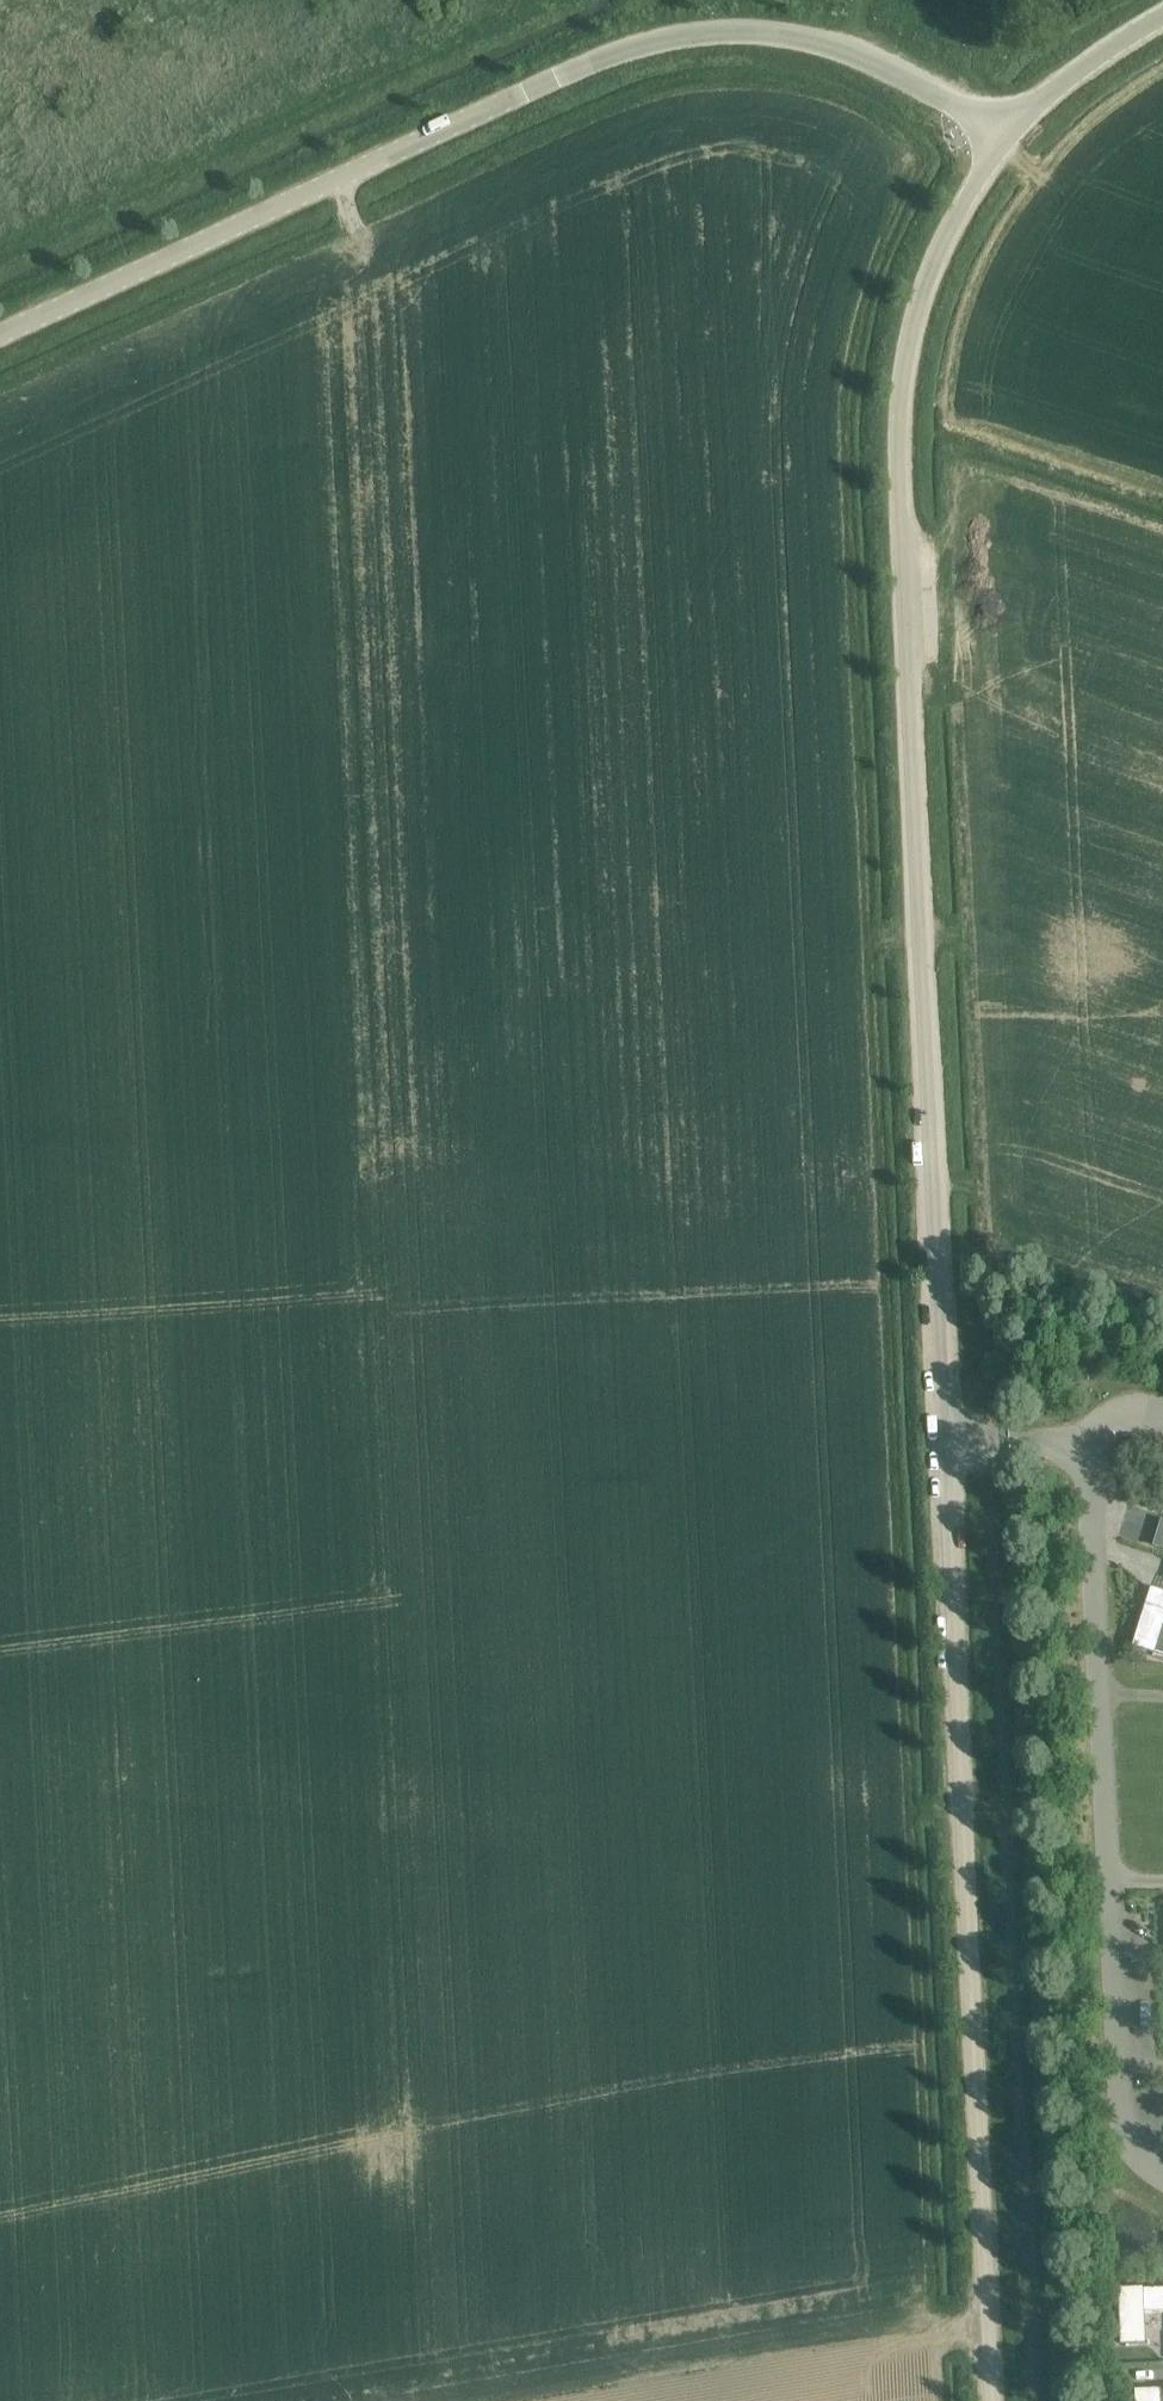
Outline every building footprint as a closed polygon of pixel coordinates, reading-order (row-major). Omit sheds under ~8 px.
[(1056,14),(1082,0),(1049,0),(1056,14)] [(1133,1648),(1155,1655),(1162,1629),(1162,1592),(1151,1588),(1133,1648)] [(1118,2290),(1121,2346),(1146,2345),(1145,2313),(1162,2312),(1162,2289),(1144,2290),(1144,2289),(1118,2290)] [(1135,2390),(1135,2400),(1162,2400),(1162,2388),(1135,2390)]
